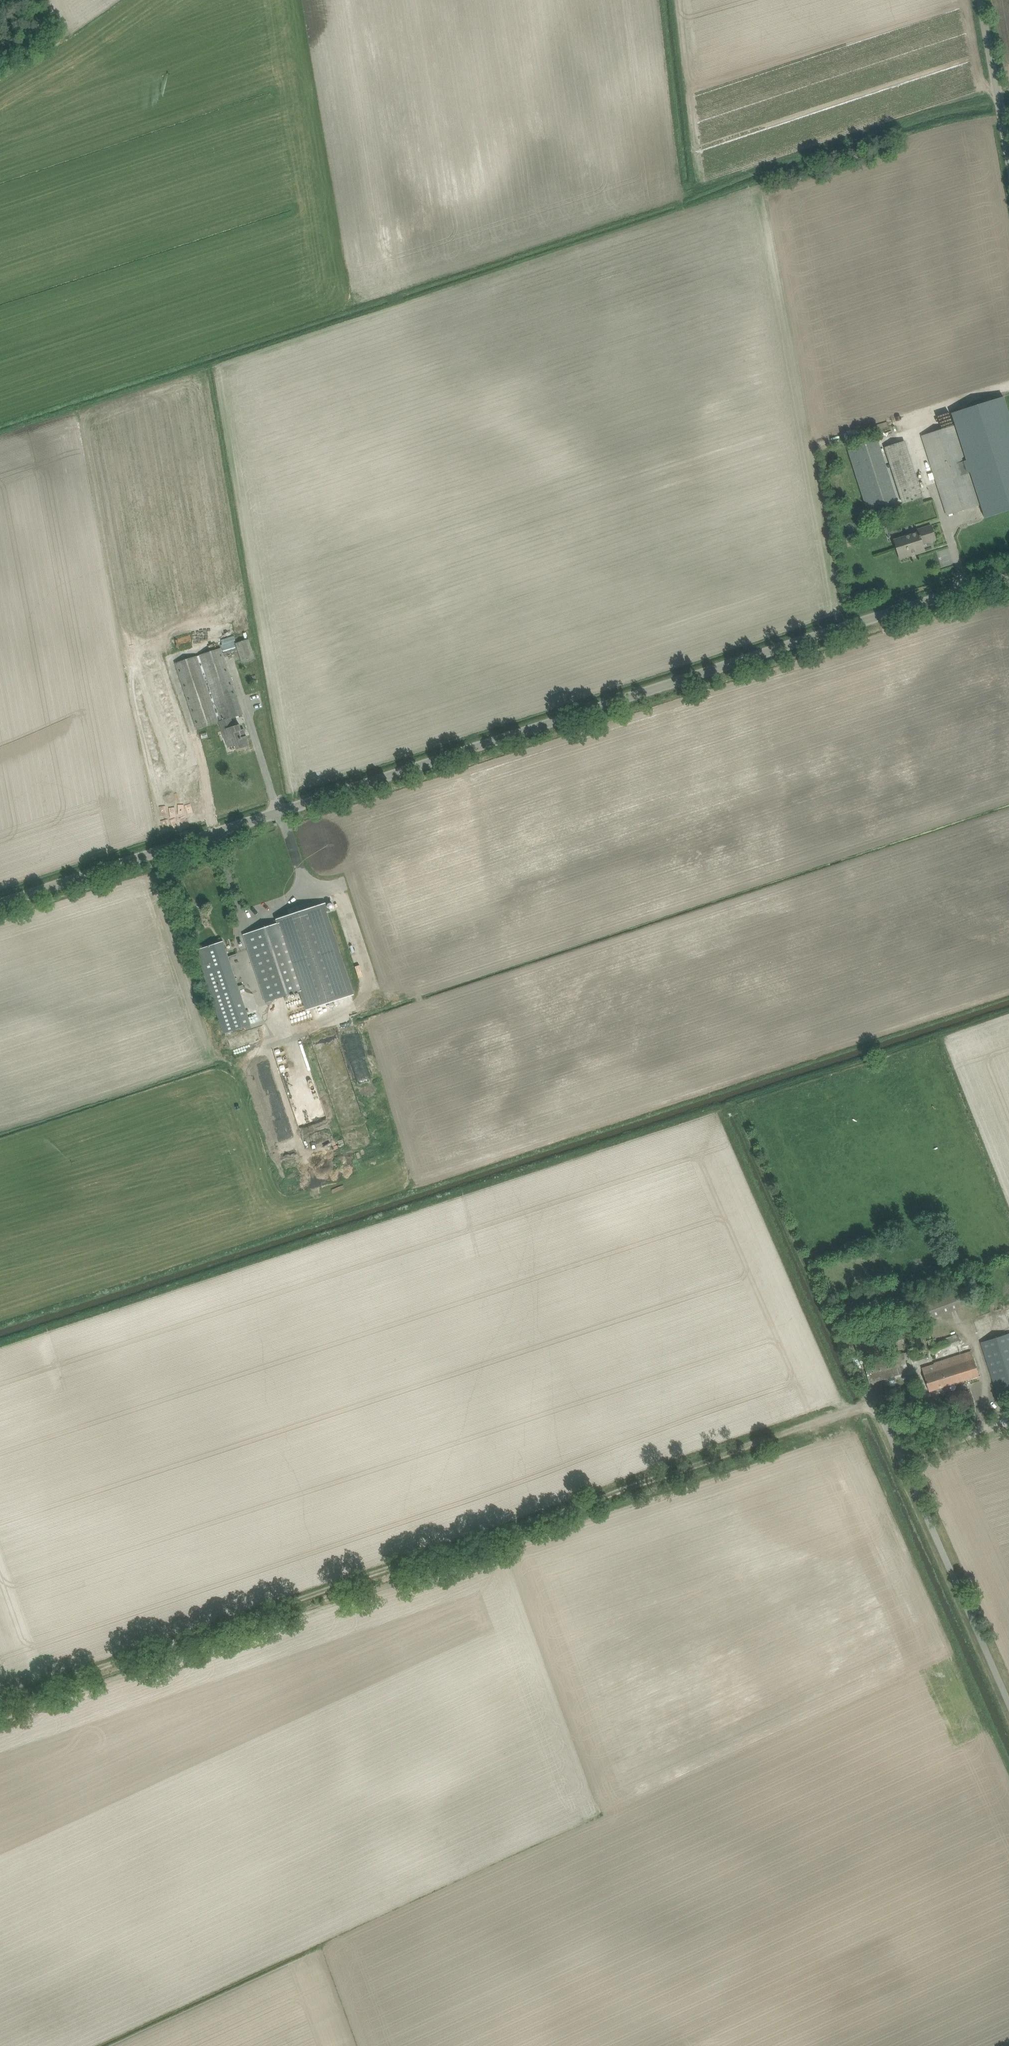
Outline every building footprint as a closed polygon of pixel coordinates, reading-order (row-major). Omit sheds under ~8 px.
[(922,436),(947,515),(979,505),(969,473),(970,472),(985,518),(1008,511),(1008,414),(1003,397),(952,414),(967,461),(965,462),(954,426),(922,436)] [(897,506),(876,439),(847,449),(868,515),(897,506)] [(923,497),(905,441),(884,447),(902,504),(919,499),(922,498),(923,497)] [(895,540),(897,549),(900,559),(925,551),(923,544),(936,540),(931,525),(918,530),(919,533),(895,540)] [(157,604),(197,729),(219,722),(225,740),(226,740),(229,748),(236,745),(237,750),(250,746),(247,736),(244,737),(240,725),(229,728),(226,719),(242,714),(203,589),(157,604)] [(248,639),(236,643),(235,643),(242,664),(255,659),(248,639)] [(278,924),(243,936),(266,1003),(309,988),(315,1008),(351,997),(321,906),(277,920),(278,924)] [(196,950),(203,973),(231,964),(223,941),(196,950)] [(231,964),(203,973),(223,1034),(251,1024),(231,964)] [(997,1393),(1008,1390),(1008,1333),(981,1342),(997,1393)] [(929,1345),(933,1354),(960,1344),(957,1334),(935,1342),(933,1338),(928,1340),(929,1345)] [(922,1368),(930,1391),(979,1375),(971,1351),(934,1363),(934,1364),(922,1368)] [(896,1355),(874,1361),(864,1363),(869,1382),(909,1372),(910,1372),(909,1370),(908,1371),(906,1361),(904,1353),(896,1355)]
